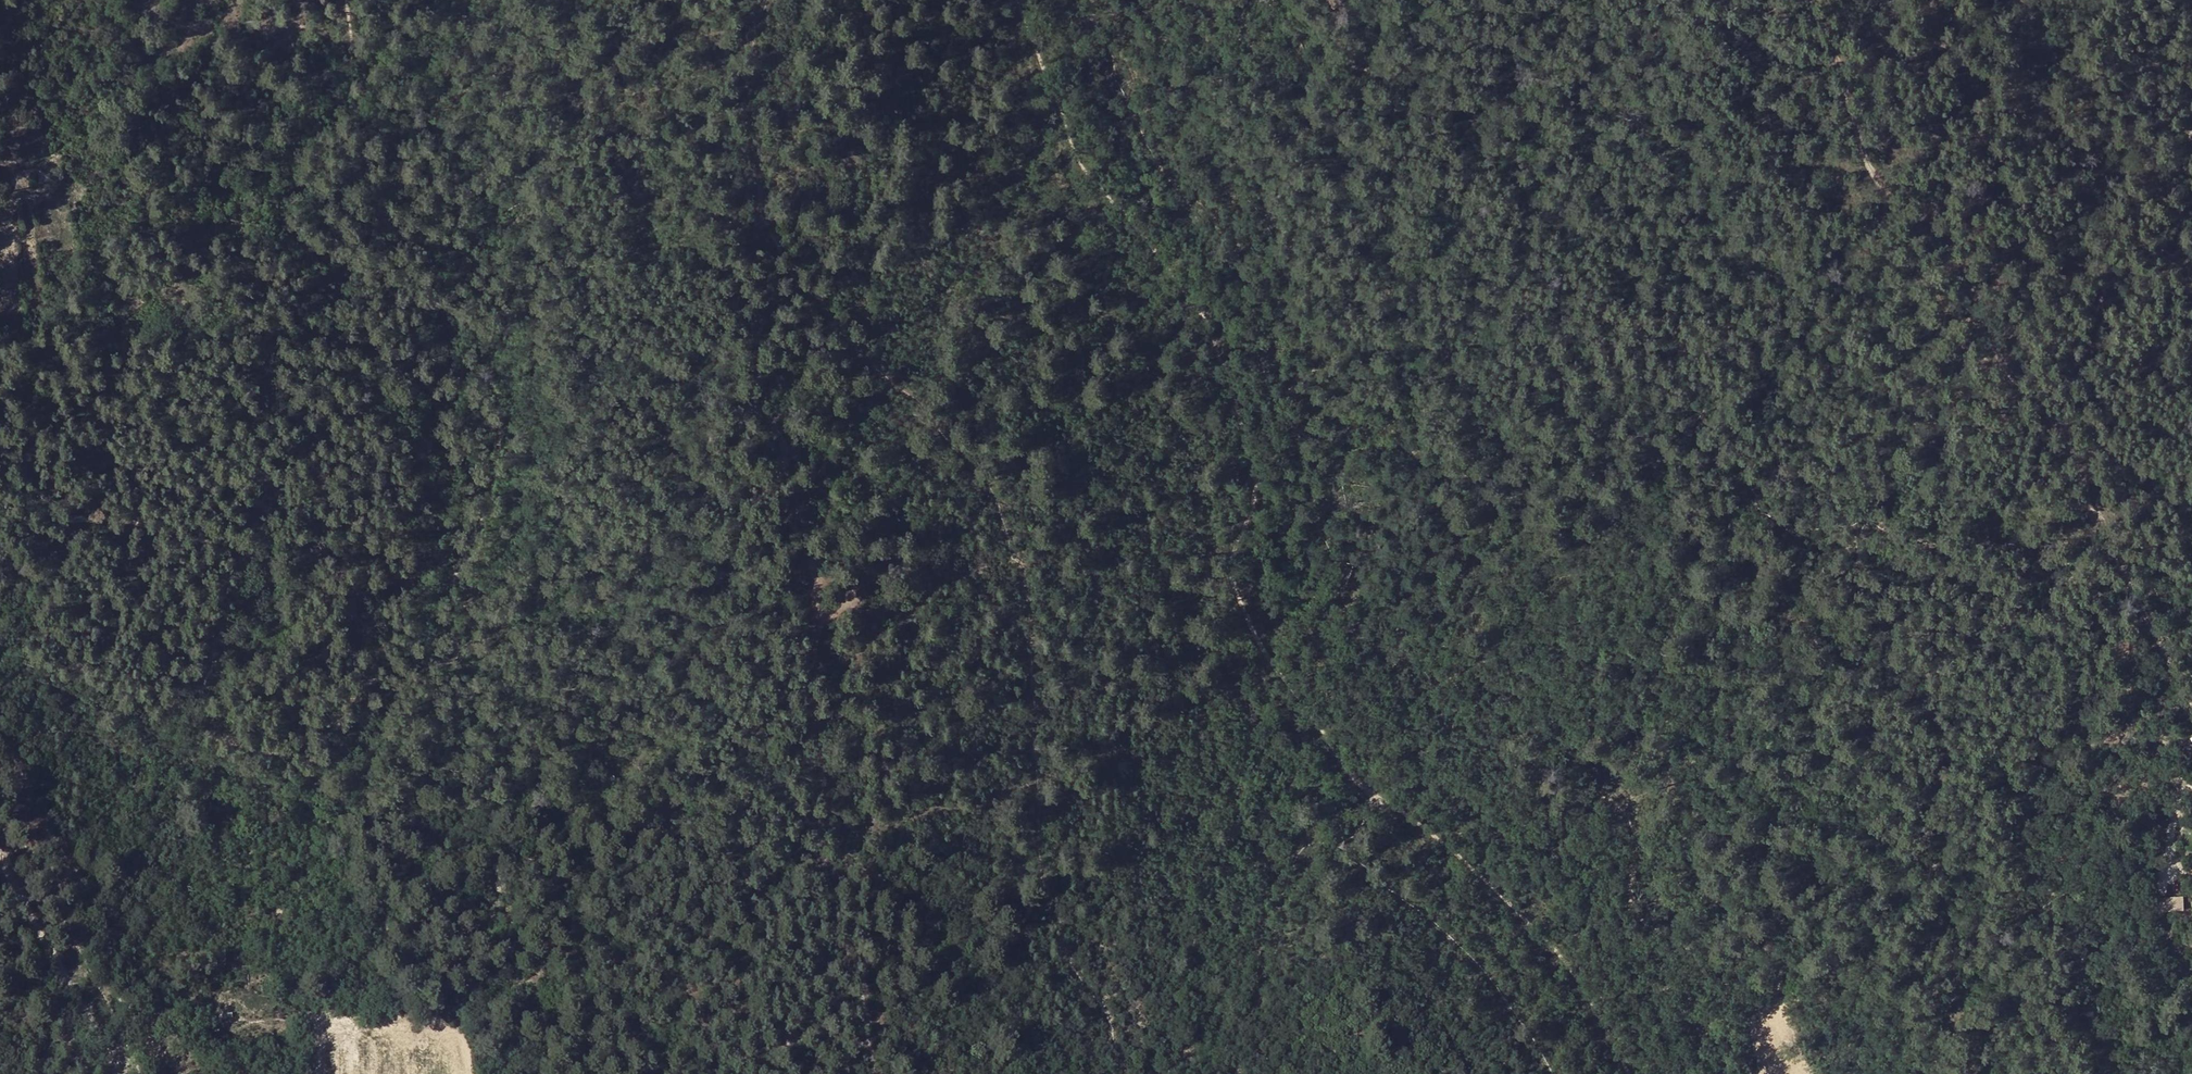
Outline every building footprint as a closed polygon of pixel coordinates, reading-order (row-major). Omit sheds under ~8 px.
[(279,551),(269,548),(266,566),(276,568),(279,551)] [(2168,895),(2169,910),(2189,909),(2188,894),(2168,895)]
